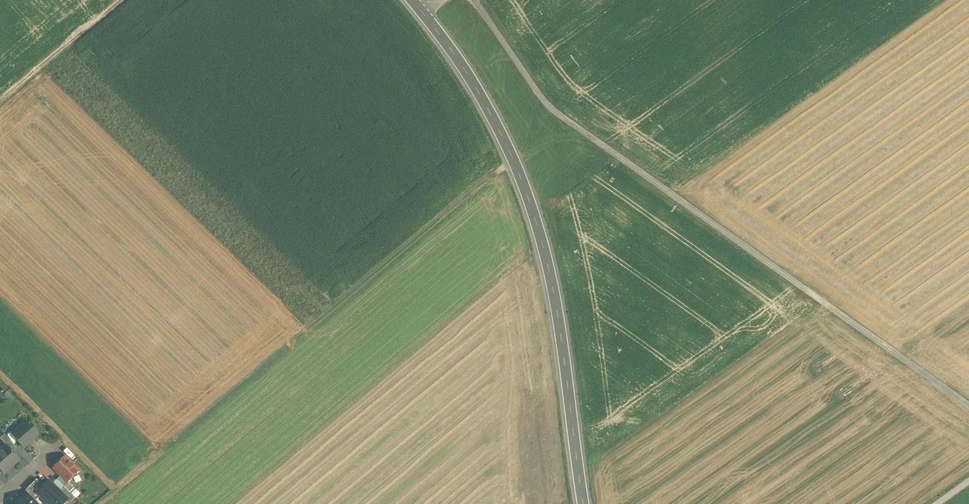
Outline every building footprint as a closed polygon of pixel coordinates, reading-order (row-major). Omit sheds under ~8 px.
[(4,392),(7,400),(14,397),(10,389),(4,392)] [(39,435),(27,421),(12,434),(23,448),(39,435)] [(4,435),(0,439),(6,446),(12,452),(16,449),(4,435)] [(0,451),(0,470),(3,473),(18,460),(12,452),(6,446),(0,451)] [(79,472),(65,457),(54,468),(62,475),(69,482),(79,472)] [(69,482),(62,475),(57,480),(65,487),(70,492),(74,488),(69,482)] [(37,479),(26,491),(28,493),(29,493),(37,501),(41,497),(38,494),(45,487),(37,479)] [(50,481),(45,487),(38,494),(41,497),(48,503),(64,503),(68,500),(69,499),(61,492),(50,481)] [(70,492),(65,487),(61,492),(69,499),(68,500),(71,503),(76,498),(70,492)] [(22,500),(20,499),(18,499),(16,501),(16,503),(39,503),(37,501),(29,493),(28,493),(22,500)]
